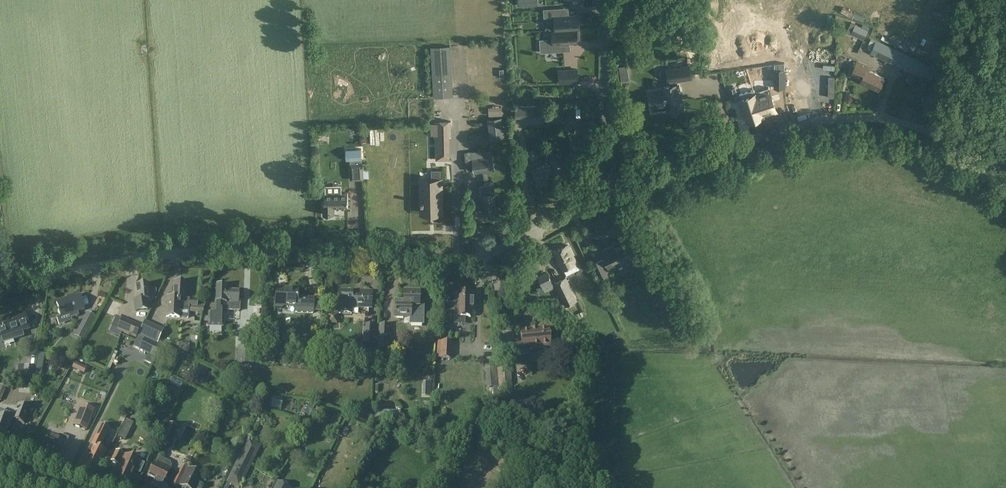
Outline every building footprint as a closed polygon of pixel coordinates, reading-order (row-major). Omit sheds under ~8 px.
[(524,0),(507,0),(510,0),(510,11),(506,11),(506,17),(534,17),(534,11),(524,11),(524,0)] [(715,14),(725,12),(722,0),(711,0),(715,14)] [(725,12),(734,9),(731,0),(722,0),(725,12)] [(734,9),(742,7),(741,0),(731,0),(734,9)] [(564,8),(544,9),(544,18),(546,17),(547,22),(555,22),(555,30),(580,28),(579,15),(564,16),(564,8)] [(851,33),(851,34),(864,40),(870,27),(863,24),(862,27),(851,22),(847,32),(851,33)] [(516,50),(515,23),(507,23),(508,50),(516,50)] [(553,30),(553,38),(548,39),(548,52),(564,51),(564,43),(578,42),(578,40),(580,39),(580,31),(577,31),(577,29),(580,29),(580,28),(555,30),(553,30)] [(729,32),(729,51),(738,51),(738,32),(729,32)] [(738,32),(738,51),(747,51),(747,32),(738,32)] [(747,32),(747,51),(756,51),(756,32),(747,32)] [(756,32),(756,51),(771,51),(771,32),(756,32)] [(468,37),(469,48),(482,47),(482,37),(468,37)] [(876,40),(876,41),(870,54),(930,81),(936,68),(876,40)] [(839,44),(832,44),(833,55),(840,55),(839,44)] [(451,46),(431,47),(434,97),(454,96),(451,46)] [(838,57),(845,62),(849,57),(842,52),(838,57)] [(868,66),(858,61),(852,75),(862,79),(868,66)] [(862,79),(861,81),(879,90),(885,78),(869,70),(871,67),(868,66),(862,79)] [(663,94),(654,96),(654,99),(656,107),(663,106),(666,106),(667,113),(682,110),(679,93),(677,93),(675,83),(690,80),(688,68),(665,72),(667,84),(668,84),(669,89),(663,90),(663,94)] [(782,70),(775,70),(775,80),(785,80),(785,70),(782,70)] [(529,76),(529,86),(548,85),(547,75),(529,76)] [(785,88),(785,80),(775,80),(775,88),(785,88)] [(485,85),(471,86),(472,96),(485,96),(485,85)] [(733,100),(739,99),(735,87),(729,89),(733,100)] [(769,87),(755,92),(762,116),(777,111),(769,87)] [(754,89),(740,94),(744,109),(748,121),(762,116),(755,92),(754,89)] [(407,97),(407,107),(419,106),(418,97),(407,97)] [(337,104),(337,113),(349,113),(349,104),(337,104)] [(516,118),(540,118),(539,105),(516,106),(516,118)] [(502,115),(490,116),(492,136),(505,135),(502,115)] [(451,121),(436,121),(437,136),(452,135),(451,121)] [(603,132),(573,144),(577,153),(607,141),(603,132)] [(479,141),(478,134),(470,135),(471,143),(479,141)] [(350,163),(363,162),(363,159),(362,148),(347,149),(348,160),(350,160),(350,163)] [(549,148),(542,151),(546,159),(553,156),(549,148)] [(449,149),(437,150),(437,159),(449,159),(449,149)] [(483,151),(483,150),(472,152),(473,158),(484,157),(483,151)] [(484,157),(473,158),(474,170),(475,173),(483,172),(488,171),(496,170),(493,155),(493,156),(484,157)] [(566,168),(560,158),(552,162),(553,165),(550,167),(548,162),(532,169),(539,184),(551,178),(548,173),(553,171),(555,169),(557,173),(566,168)] [(363,162),(350,163),(351,169),(353,169),(354,179),(364,179),(363,162)] [(432,170),(432,179),(433,184),(431,184),(422,184),(422,197),(422,201),(422,204),(422,210),(429,210),(429,213),(435,213),(435,210),(441,209),(441,203),(441,184),(439,184),(439,179),(441,179),(441,170),(432,170)] [(485,185),(480,186),(482,196),(484,196),(486,212),(496,211),(494,196),(497,195),(494,180),(489,181),(488,171),(483,172),(485,181),(485,185)] [(324,214),(335,214),(335,207),(348,207),(348,193),(325,193),(325,204),(323,204),(324,214)] [(638,259),(637,256),(629,238),(603,251),(611,269),(625,262),(627,265),(629,266),(632,266),(636,264),(638,262),(638,259)] [(579,269),(577,263),(568,245),(554,252),(562,270),(563,270),(565,275),(579,269)] [(609,275),(601,259),(593,263),(601,279),(609,275)] [(539,277),(543,285),(538,288),(541,293),(545,291),(546,292),(555,287),(548,273),(539,277)] [(567,276),(554,283),(565,306),(578,300),(567,276)] [(198,300),(185,299),(186,282),(175,282),(174,298),(167,297),(165,317),(180,318),(180,308),(189,309),(189,307),(191,307),(191,306),(197,306),(198,300)] [(156,289),(149,290),(149,285),(136,287),(137,301),(138,306),(150,305),(151,305),(157,293),(156,289)] [(209,312),(208,326),(222,327),(223,327),(224,327),(224,310),(239,311),(240,311),(240,303),(238,303),(239,291),(227,291),(227,287),(225,287),(224,285),(221,285),(220,286),(216,286),(215,312),(209,312)] [(314,297),(298,297),(298,290),(292,289),(292,288),(285,288),(285,289),(276,289),(275,306),(276,306),(299,308),(299,312),(314,313),(314,312),(318,312),(318,310),(320,310),(321,299),(314,299),(314,297)] [(340,292),(339,313),(351,314),(352,308),(371,308),(372,293),(340,292)] [(395,301),(395,319),(410,319),(409,325),(424,325),(424,306),(419,306),(419,293),(404,293),(404,301),(395,301)] [(79,315),(77,311),(84,309),(79,294),(56,302),(61,317),(69,314),(70,319),(79,315)] [(458,309),(455,309),(454,321),(464,321),(465,317),(470,318),(470,308),(472,308),(472,307),(472,301),(472,300),(471,300),(471,294),(458,294),(458,309)] [(29,329),(24,312),(0,320),(0,339),(29,329)] [(121,318),(116,329),(117,329),(116,330),(121,332),(134,338),(140,326),(121,318)] [(90,326),(83,322),(78,331),(85,335),(90,326)] [(151,336),(156,324),(150,322),(146,334),(151,336)] [(161,334),(178,335),(178,324),(161,324),(161,334)] [(379,339),(380,326),(364,325),(363,344),(377,344),(378,339),(379,339)] [(380,325),(380,326),(379,339),(388,339),(389,326),(380,325)] [(538,329),(531,330),(521,331),(522,344),(516,345),(517,355),(529,354),(528,348),(550,346),(548,329),(538,330),(538,329)] [(254,342),(254,341),(254,331),(239,330),(239,342),(254,342)] [(145,339),(139,350),(148,354),(155,357),(160,347),(145,339)] [(451,359),(452,349),(452,342),(441,341),(440,358),(451,359)] [(254,347),(239,346),(237,346),(236,365),(253,366),(254,347)] [(263,356),(263,364),(275,365),(275,356),(263,356)] [(86,369),(75,363),(72,368),(84,374),(86,369)] [(19,365),(17,372),(17,377),(33,380),(35,368),(19,365)] [(200,366),(194,378),(202,382),(209,370),(200,366)] [(498,387),(497,368),(485,369),(487,388),(498,387)] [(512,394),(510,368),(497,369),(499,395),(512,394)] [(5,419),(0,417),(0,436),(4,438),(10,421),(11,421),(12,420),(24,425),(30,409),(18,404),(14,415),(7,412),(5,419)] [(103,411),(109,415),(113,408),(107,404),(103,411)] [(81,405),(73,425),(87,430),(95,410),(81,405)] [(334,412),(332,419),(341,422),(343,415),(334,412)] [(177,429),(169,424),(159,443),(168,448),(177,429)] [(86,455),(89,457),(83,469),(85,470),(85,471),(88,472),(89,472),(95,474),(98,468),(99,469),(107,452),(100,449),(109,430),(100,425),(86,455)] [(242,453),(253,459),(260,446),(248,440),(242,453)] [(127,487),(138,462),(115,452),(111,461),(121,466),(114,481),(121,484),(120,485),(125,487),(125,486),(127,487)] [(227,483),(230,485),(236,487),(239,487),(253,459),(242,453),(227,483)] [(155,464),(154,463),(146,478),(154,482),(151,487),(166,487),(163,486),(170,471),(169,471),(170,467),(169,463),(158,458),(155,464)] [(172,487),(175,487),(177,487),(186,470),(182,467),(180,471),(172,487)] [(203,476),(188,468),(179,487),(182,487),(197,487),(203,476)]
